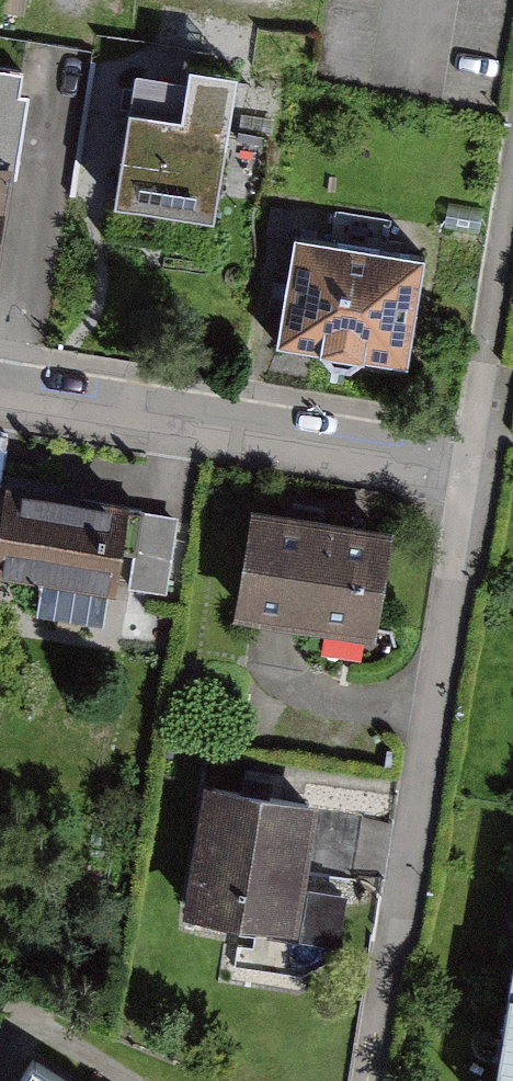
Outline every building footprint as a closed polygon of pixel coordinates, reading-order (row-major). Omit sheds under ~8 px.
[(9,172),(25,72),(0,68),(0,171),(9,172)] [(129,109),(114,204),(216,220),(230,125),(129,109)] [(13,173),(9,172),(0,171),(0,248),(13,173)] [(426,247),(295,226),(278,335),(409,355),(426,247)] [(5,488),(0,518),(0,576),(29,581),(23,619),(128,636),(135,589),(162,593),(174,515),(5,488)] [(394,530),(251,508),(236,611),(378,633),(394,530)] [(318,808),(208,791),(189,921),(299,937),(318,808)] [(489,1080),(512,1080),(512,945),(489,1080)] [(36,1061),(23,1080),(69,1080),(36,1061)]
